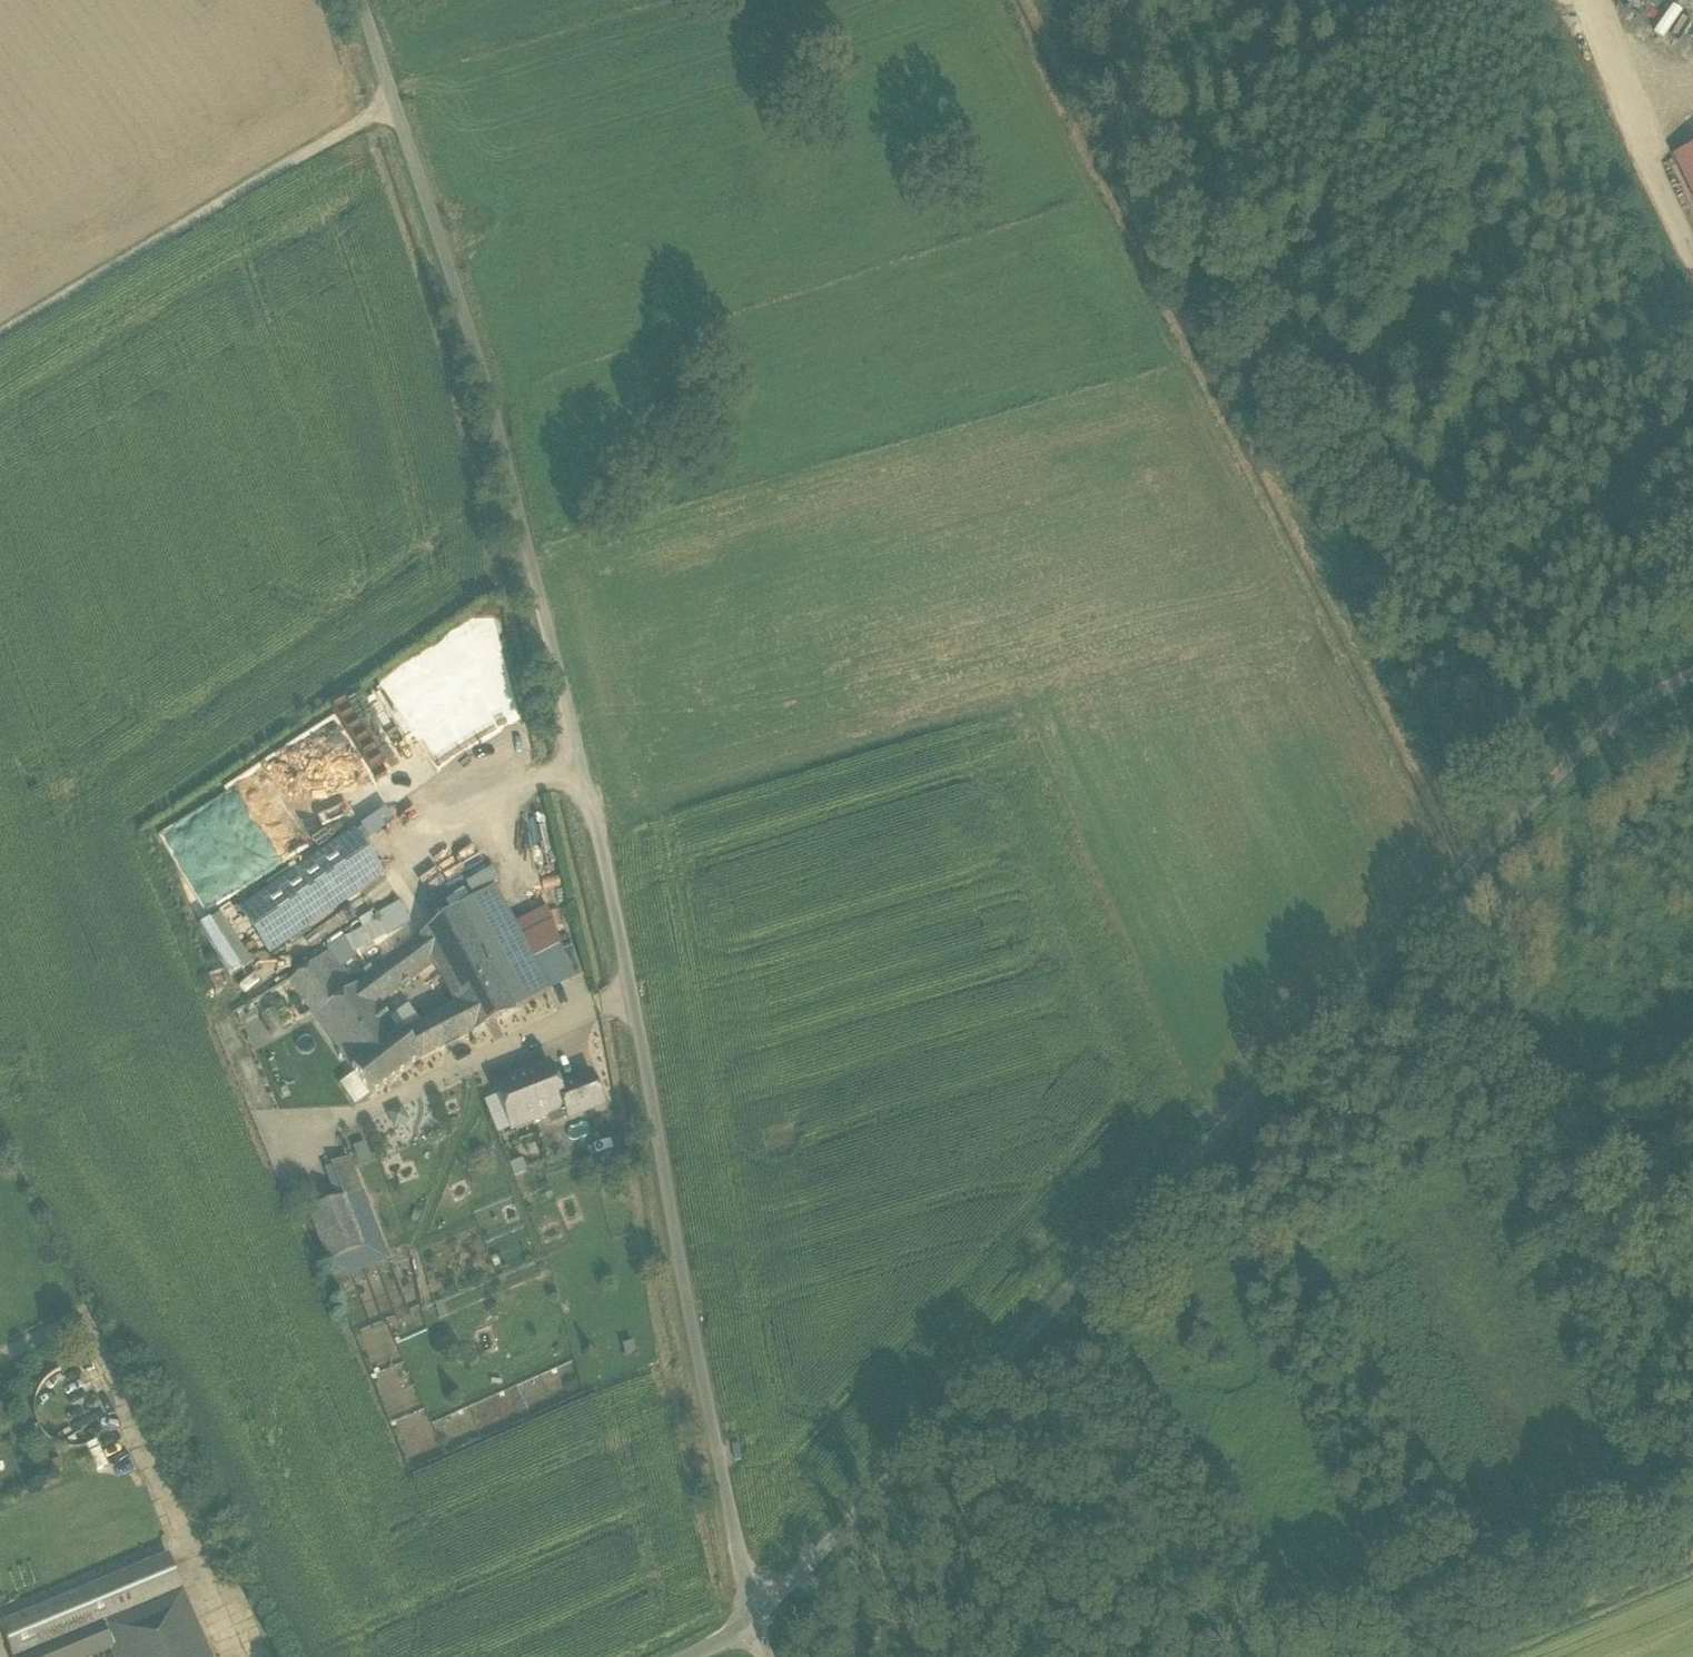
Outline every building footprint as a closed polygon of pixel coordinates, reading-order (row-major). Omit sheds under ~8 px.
[(1675,155),(1692,191),(1692,146),(1675,155)] [(417,660),(378,681),(390,704),(429,684),(417,660)] [(318,778),(285,801),(310,837),(343,814),(318,778)] [(257,831),(199,873),(223,907),(282,866),(257,831)] [(353,833),(240,911),(270,954),(382,876),(353,833)] [(549,992),(494,888),(462,905),(517,1009),(549,992)] [(517,1009),(462,905),(419,937),(434,964),(457,1008),(470,1033),(517,1009)] [(434,964),(419,937),(406,946),(420,974),(434,964)] [(420,974),(406,946),(383,963),(400,989),(420,974)] [(572,947),(559,951),(570,980),(582,976),(572,947)] [(383,963),(353,985),(329,952),(289,980),(335,1047),(359,1029),(362,1033),(385,1016),(378,1005),(400,989),(383,963)] [(457,1008),(426,1023),(443,1048),(470,1033),(457,1008)] [(385,1016),(362,1033),(359,1029),(335,1047),(370,1097),(420,1060),(404,1039),(399,1032),(397,1033),(385,1016)] [(426,1023),(405,1033),(408,1036),(404,1039),(420,1060),(443,1048),(426,1023)] [(549,1064),(495,1085),(500,1098),(512,1129),(550,1114),(547,1106),(561,1101),(568,1118),(603,1105),(591,1075),(558,1088),(549,1064)] [(498,1134),(512,1129),(500,1098),(485,1103),(498,1134)] [(342,1197),(362,1189),(348,1155),(329,1162),(342,1197)] [(308,1209),(319,1205),(309,1180),(298,1184),(308,1209)] [(319,1205),(308,1209),(334,1279),(387,1259),(362,1189),(342,1197),(319,1205)] [(112,1424),(115,1409),(112,1393),(103,1380),(90,1371),(74,1368),(58,1372),(45,1381),(37,1394),(34,1410),(37,1425),(46,1438),(59,1447),(75,1450),(90,1447),(104,1438),(112,1424)] [(0,1503),(0,1548),(140,1492),(124,1453),(0,1503)] [(0,1562),(0,1608),(161,1543),(145,1504),(0,1562)] [(0,1625),(0,1628),(12,1656),(23,1656),(102,1625),(182,1592),(167,1557),(0,1625)] [(102,1625),(111,1648),(115,1656),(210,1656),(182,1592),(102,1625)] [(23,1656),(89,1656),(111,1648),(102,1625),(23,1656)]
